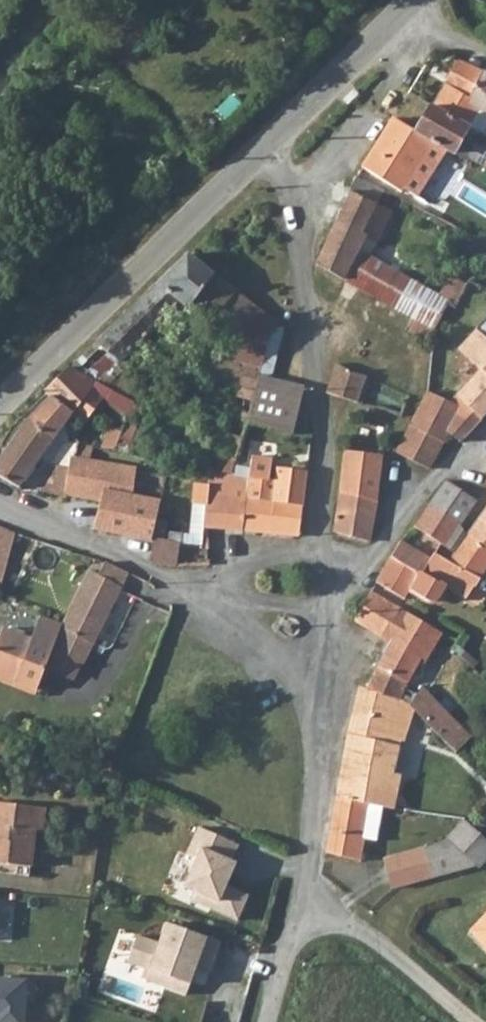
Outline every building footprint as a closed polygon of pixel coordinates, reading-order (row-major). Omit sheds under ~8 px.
[(482,72),(458,61),(432,105),(470,127),(478,111),(485,115),(485,73),(482,72)] [(418,129),(447,146),(457,152),(470,127),(432,105),(418,129)] [(417,193),(447,146),(418,129),(394,116),(363,163),(403,188),(405,185),(417,193)] [(484,148),(477,144),(468,158),(485,169),(485,144),(484,148)] [(317,263),(346,279),(359,248),(357,247),(364,231),(377,237),(389,209),(377,204),(383,191),(356,178),(317,263)] [(433,328),(446,312),(451,303),(452,301),(443,296),(359,248),(346,279),(433,328)] [(208,474),(233,475),(241,453),(251,419),(258,388),(273,325),(275,319),(189,253),(71,367),(99,383),(105,386),(110,388),(135,402),(146,388),(134,378),(127,372),(185,313),(179,305),(182,301),(191,311),(231,333),(222,356),(206,351),(195,371),(236,393),(208,474)] [(459,301),(463,294),(469,285),(453,277),(443,296),(452,301),(451,303),(457,306),(459,301)] [(485,286),(471,280),(469,285),(463,294),(477,301),(485,286)] [(459,301),(457,306),(451,303),(446,312),(464,321),(473,309),(459,301)] [(190,320),(185,313),(127,372),(134,378),(190,320)] [(371,324),(338,362),(366,378),(373,370),(398,347),(371,324)] [(302,400),(303,401),(307,385),(275,378),(287,328),(273,325),(258,388),(289,393),(291,383),(305,386),(302,400)] [(478,329),(460,348),(482,369),(485,372),(485,336),(478,329)] [(338,362),(329,389),(360,402),(366,378),(338,362)] [(96,387),(99,383),(71,367),(44,394),(50,399),(25,423),(57,439),(82,407),(96,387)] [(482,369),(451,401),(451,403),(462,408),(482,420),(485,417),(485,416),(485,372),(482,369)] [(96,387),(82,407),(92,415),(105,396),(110,388),(105,386),(99,383),(96,387)] [(258,388),(251,419),(292,432),(300,400),(302,400),(305,386),(291,383),(289,393),(258,388)] [(112,405),(130,415),(135,402),(110,388),(105,396),(114,401),(112,405)] [(451,401),(426,389),(399,449),(430,470),(450,434),(462,408),(451,403),(451,401)] [(462,441),(482,420),(462,408),(450,434),(462,441)] [(351,410),(345,446),(383,460),(388,423),(351,410)] [(50,448),(57,439),(25,423),(0,461),(0,477),(21,489),(50,448)] [(106,449),(136,455),(140,434),(111,428),(106,449)] [(65,439),(48,462),(74,470),(81,443),(65,439)] [(93,459),(96,447),(81,443),(74,470),(67,495),(99,502),(94,528),(152,540),(158,518),(162,500),(135,494),(140,469),(93,459)] [(341,490),(376,503),(383,460),(345,446),(341,490)] [(246,530),(302,537),(308,472),(279,467),(278,480),(272,479),(275,455),(252,453),(249,477),(252,477),(246,530)] [(42,492),(66,499),(67,495),(74,470),(48,462),(42,492)] [(177,477),(179,468),(170,466),(168,475),(177,477)] [(246,530),(252,477),(249,477),(233,475),(208,474),(208,484),(194,484),(195,504),(192,532),(167,530),(169,521),(158,518),(152,540),(152,561),(179,564),(182,545),(202,546),(204,525),(246,530)] [(478,500),(447,482),(430,506),(462,526),(478,500)] [(338,532),(371,542),(376,503),(341,490),(338,532)] [(448,548),(462,526),(430,506),(414,530),(448,548)] [(469,536),(485,548),(485,511),(472,532),(469,536)] [(6,591),(19,541),(0,535),(0,589),(6,591)] [(379,582),(408,599),(413,591),(432,602),(440,602),(446,599),(453,590),(471,601),(485,579),(485,548),(469,536),(451,561),(439,554),(427,574),(419,569),(395,554),(379,582)] [(427,558),(401,543),(395,554),(419,569),(427,558)] [(95,643),(132,570),(109,562),(102,575),(92,570),(64,624),(95,643)] [(417,707),(419,709),(457,749),(471,735),(422,685),(420,693),(410,688),(424,660),(428,663),(446,634),(372,589),(356,619),(391,643),(368,689),(417,707)] [(95,643),(64,624),(44,613),(32,634),(6,620),(0,632),(0,667),(36,684),(48,659),(55,645),(83,659),(87,660),(95,643)] [(76,673),(83,659),(55,645),(48,659),(76,673)] [(36,684),(0,667),(0,673),(33,689),(36,684)] [(422,685),(471,735),(479,727),(434,680),(422,685)] [(417,707),(368,689),(361,687),(344,764),(389,775),(398,738),(408,740),(419,709),(417,707)] [(338,795),(370,803),(382,805),(393,807),(399,777),(389,775),(344,764),(338,795)] [(363,836),(370,803),(338,795),(327,854),(360,859),(365,836),(363,836)] [(0,797),(0,857),(29,860),(33,824),(41,824),(43,802),(0,797)] [(376,838),(382,805),(370,803),(363,836),(365,836),(376,838)] [(467,817),(446,842),(423,849),(431,878),(479,864),(482,867),(485,864),(485,835),(467,817)] [(188,859),(177,887),(192,894),(189,903),(236,921),(245,896),(220,885),(236,845),(194,825),(180,855),(188,859)] [(392,889),(431,878),(423,849),(384,861),(392,889)] [(468,934),(485,951),(485,916),(468,934)] [(216,943),(157,922),(150,941),(130,934),(122,964),(142,971),(139,981),(182,994),(190,966),(207,970),(216,943)] [(17,981),(0,980),(0,1021),(14,1021),(17,981)]
